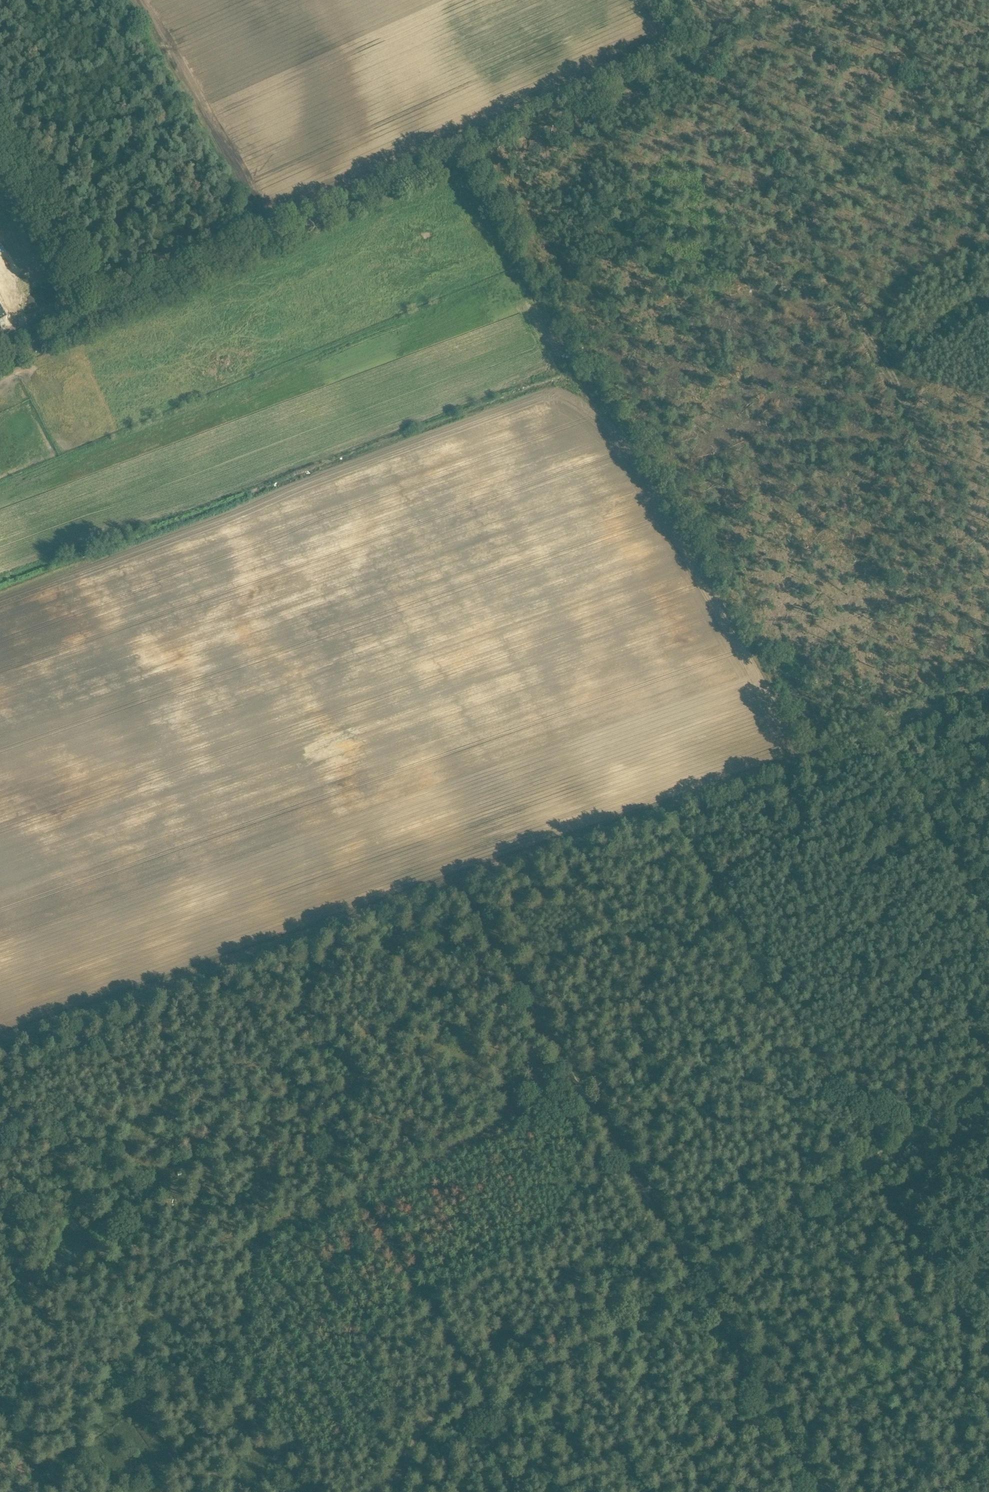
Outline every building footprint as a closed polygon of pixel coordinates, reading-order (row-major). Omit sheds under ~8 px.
[(543,377),(554,373),(552,366),(540,369),(543,377)]
